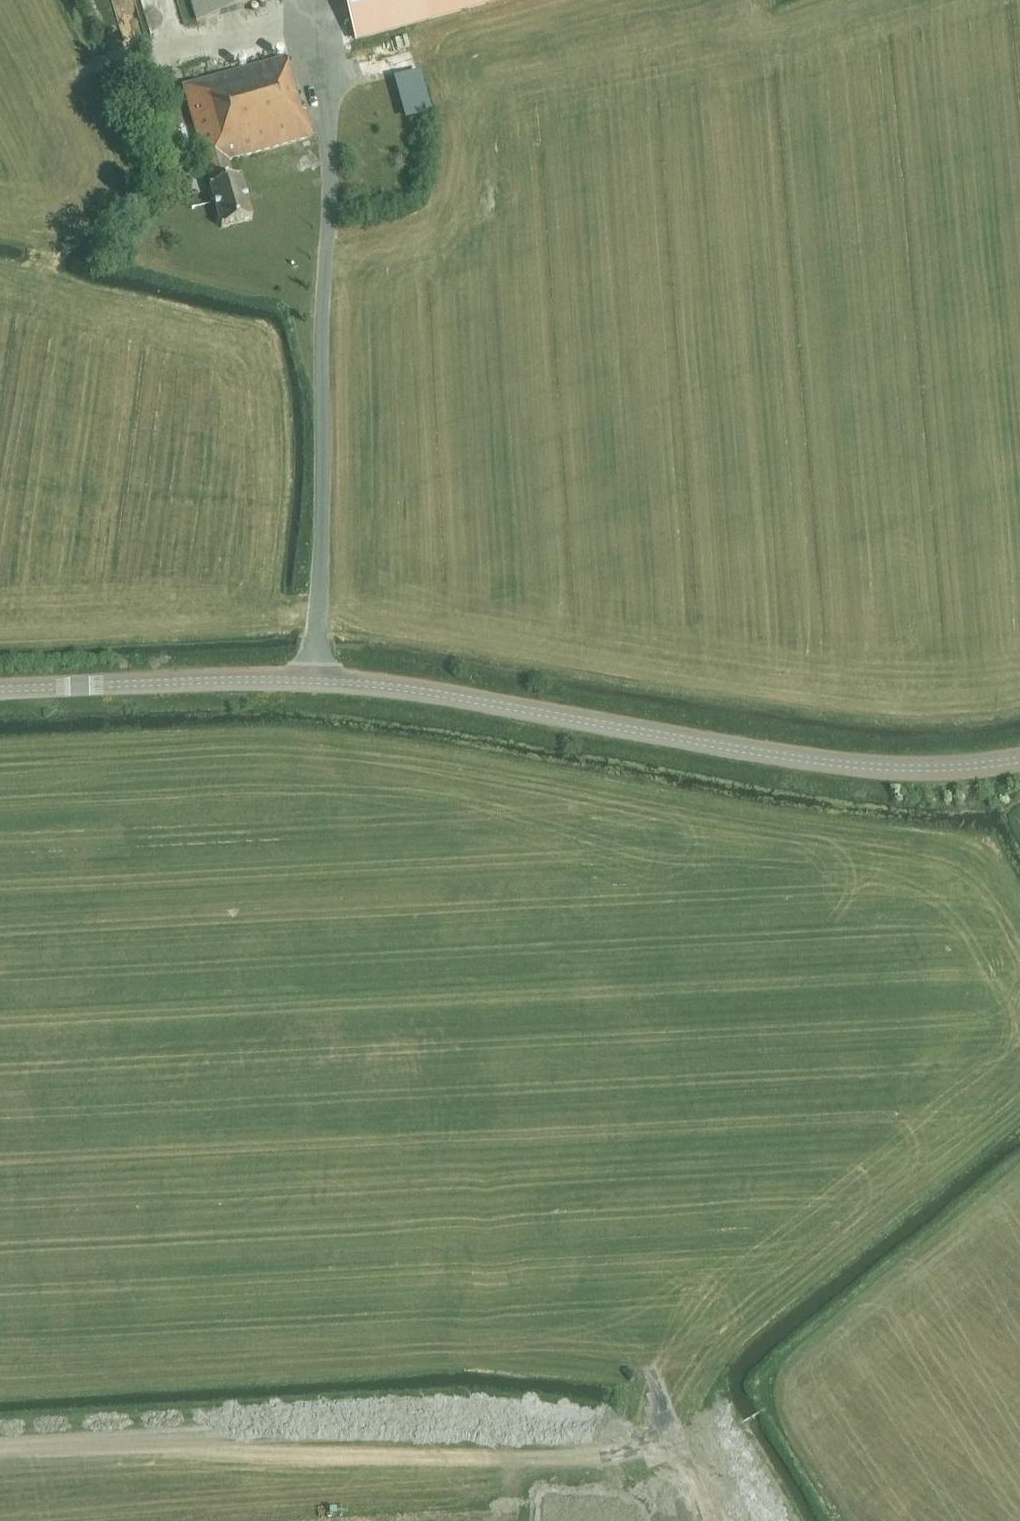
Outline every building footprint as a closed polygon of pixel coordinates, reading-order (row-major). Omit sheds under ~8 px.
[(271,0),(191,0),(197,21),(271,0)] [(356,39),(495,0),(345,0),(356,39)] [(252,219),(241,178),(234,180),(228,161),(313,137),(306,112),(301,113),(286,58),(183,87),(211,186),(210,187),(222,228),(252,219)] [(417,73),(399,78),(411,118),(428,113),(417,73)]
